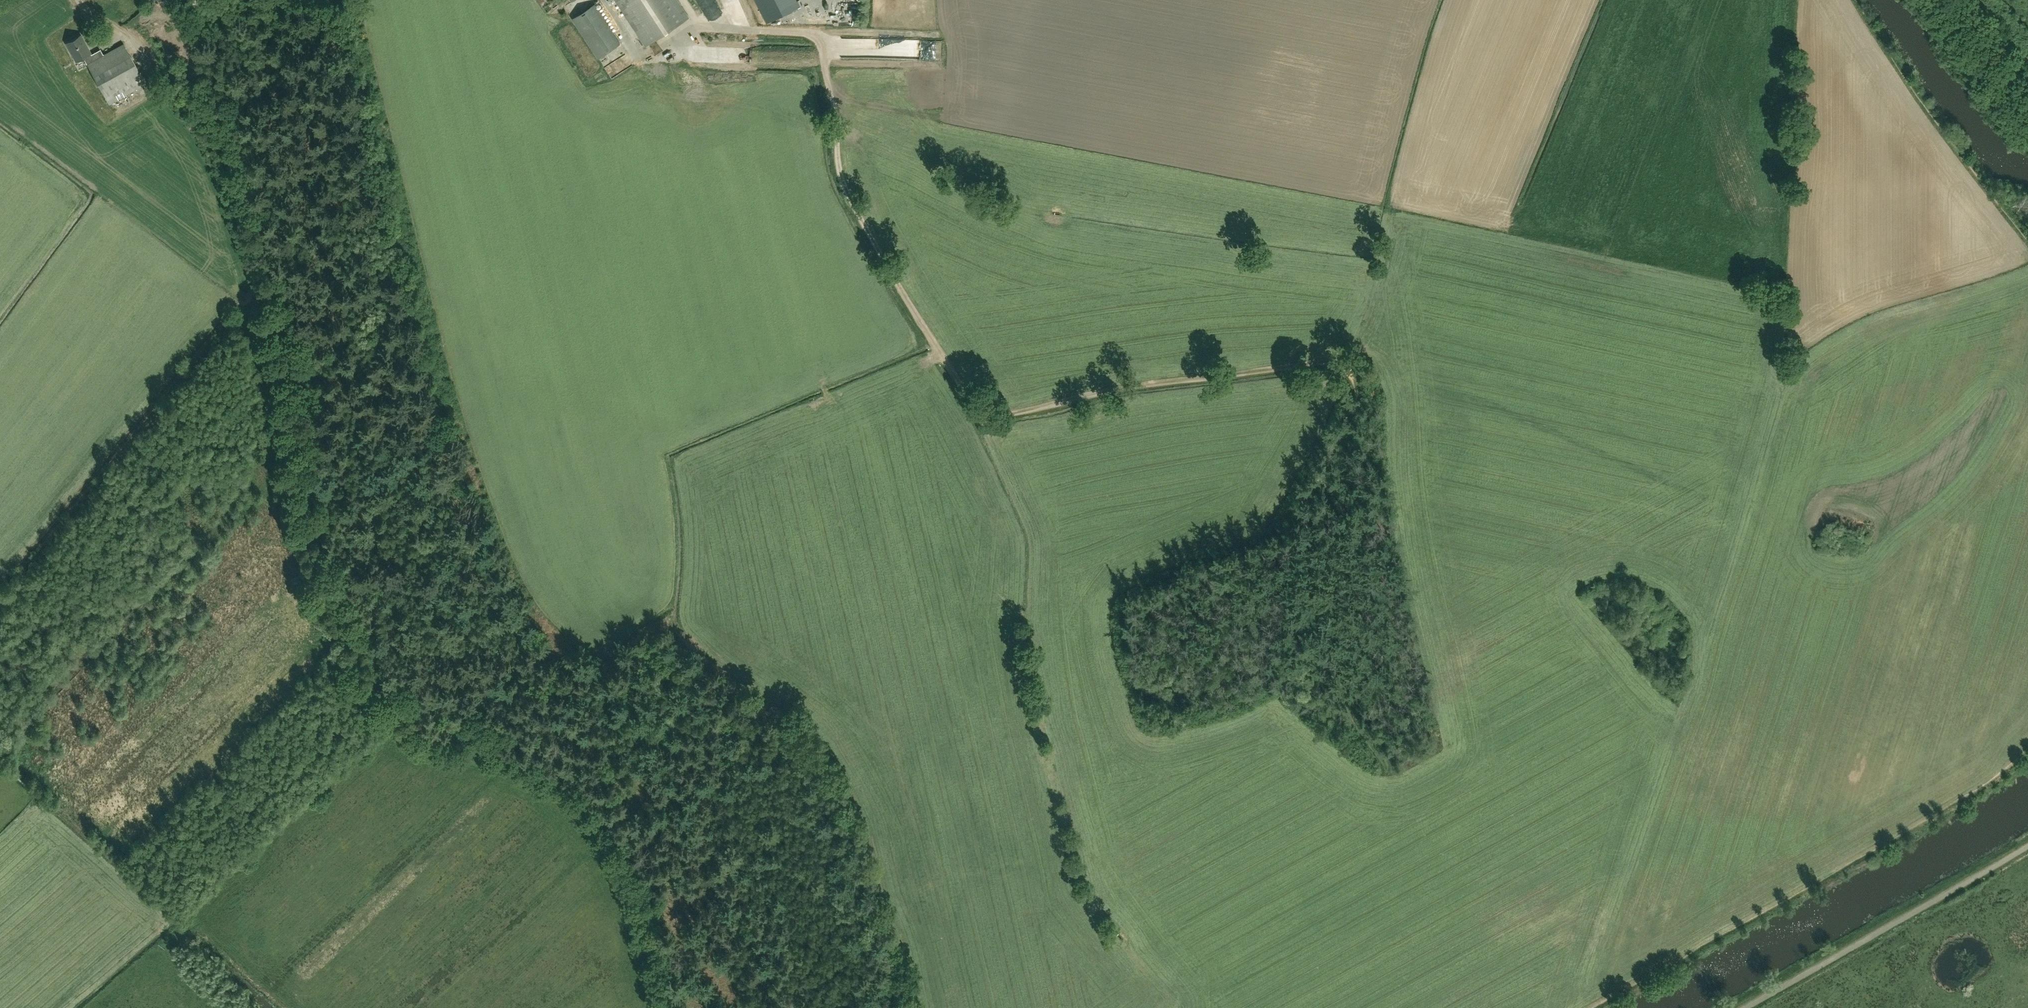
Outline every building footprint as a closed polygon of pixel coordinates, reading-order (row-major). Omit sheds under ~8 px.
[(558,5),(555,0),(538,0),(546,12),(558,5)] [(689,17),(678,0),(616,0),(646,45),(689,17)] [(742,3),(740,0),(724,0),(728,9),(742,3)] [(767,23),(800,6),(797,0),(756,0),(767,23)] [(598,57),(620,42),(595,4),(573,18),(598,57)] [(148,22),(150,26),(158,23),(156,18),(148,22)] [(91,54),(90,53),(81,34),(66,42),(76,60),(84,56),(87,63),(108,104),(142,86),(140,82),(143,80),(124,43),(99,56),(97,51),(91,54)] [(610,57),(603,61),(606,66),(613,62),(610,57)]
